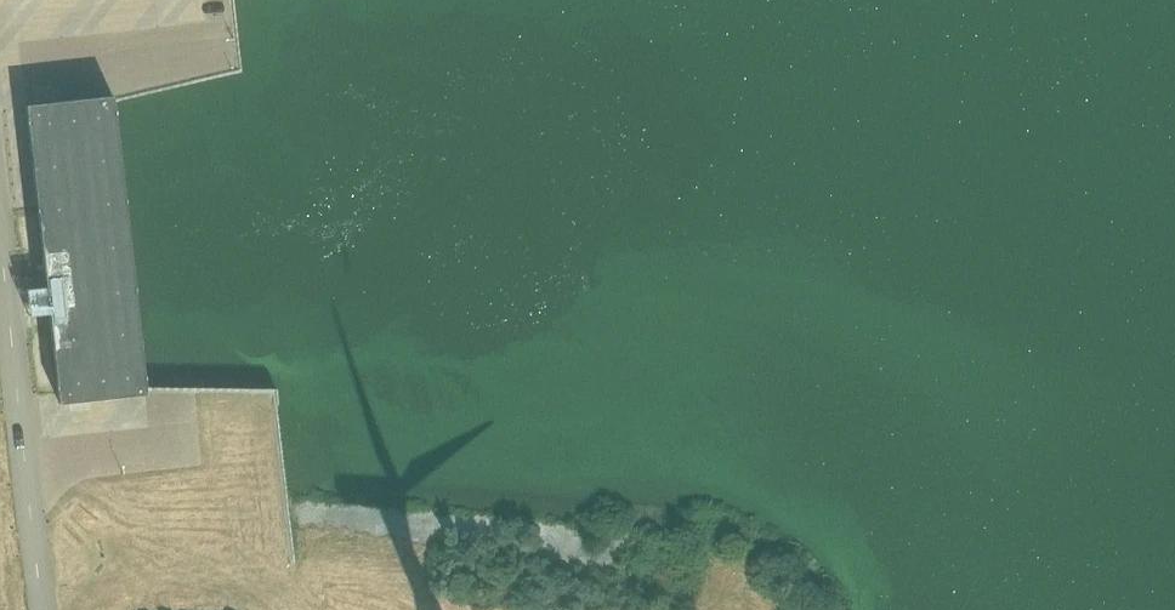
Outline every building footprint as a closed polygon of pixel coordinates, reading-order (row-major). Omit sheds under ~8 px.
[(116,81),(19,88),(40,299),(50,404),(147,397),(133,250),(116,81)]
